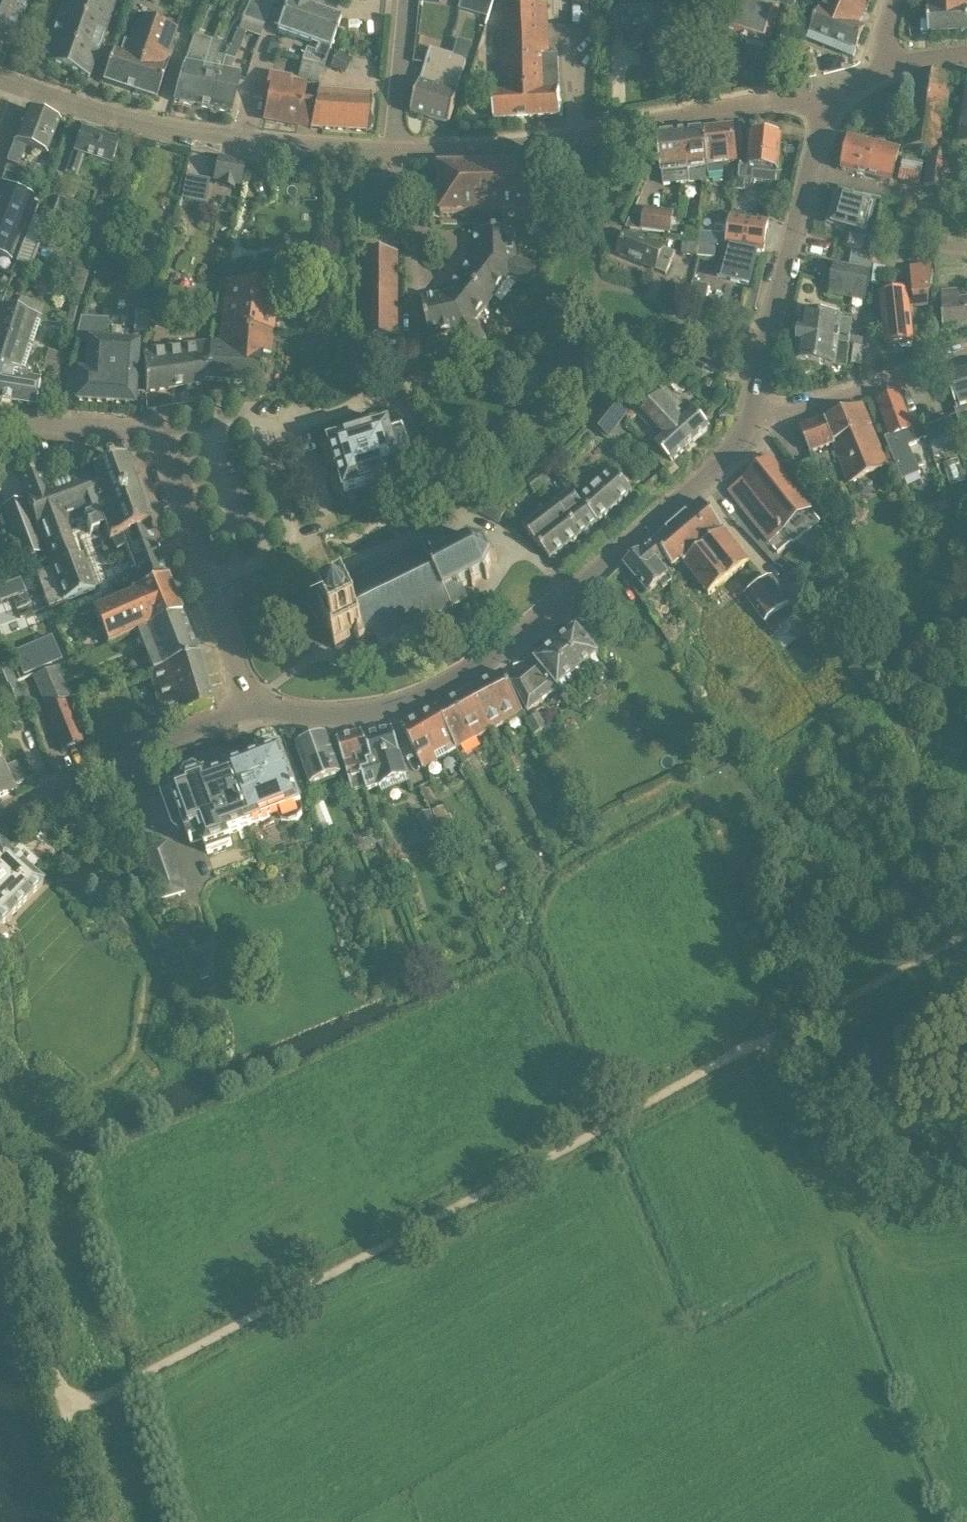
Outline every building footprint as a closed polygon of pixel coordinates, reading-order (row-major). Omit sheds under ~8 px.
[(30,0),(0,0),(0,55),(4,56),(30,0)] [(116,0),(65,0),(44,60),(89,76),(116,0)] [(273,0),(250,0),(246,10),(267,18),(273,0)] [(340,19),(311,8),(314,0),(288,0),(277,30),(318,45),(316,52),(306,49),(303,59),(323,65),(324,65),(340,19)] [(473,13),(489,18),(494,0),(477,0),(473,13)] [(623,1),(623,14),(624,28),(628,28),(630,50),(649,49),(649,50),(651,50),(653,52),(663,51),(665,49),(667,49),(666,31),(668,31),(666,9),(664,9),(664,0),(647,0),(642,0),(623,1)] [(778,7),(794,12),(798,0),(735,0),(723,34),(767,49),(780,11),(777,10),(778,7)] [(870,0),(824,0),(810,32),(856,52),(865,30),(858,27),(870,0)] [(928,34),(966,32),(966,0),(926,0),(928,34)] [(550,57),(547,4),(500,5),(503,80),(508,79),(508,94),(493,94),(494,120),(561,117),(559,75),(550,75),(550,67),(558,67),(558,57),(550,57)] [(260,37),(264,26),(267,18),(246,10),(238,29),(225,57),(224,57),(221,72),(211,109),(230,113),(240,76),(230,73),(233,60),(236,50),(239,51),(246,31),(260,37)] [(121,50),(120,50),(114,47),(103,81),(156,99),(170,59),(167,58),(179,26),(141,13),(132,39),(125,37),(121,50)] [(22,51),(30,48),(26,39),(18,42),(22,51)] [(193,105),(202,68),(193,66),(201,42),(192,39),(183,66),(174,101),(193,105)] [(211,109),(221,72),(224,57),(216,55),(219,43),(210,41),(202,68),(193,105),(211,109)] [(344,74),(352,59),(344,55),(347,49),(341,46),(330,66),(344,74)] [(458,91),(466,59),(431,49),(422,80),(421,80),(411,113),(449,125),(459,91),(458,91)] [(318,84),(323,65),(303,59),(297,79),(318,84)] [(307,127),(311,106),(302,104),(306,86),(292,83),(293,77),(270,73),(266,91),(270,91),(264,119),(298,126),(298,125),(307,127)] [(945,189),(946,178),(950,138),(944,137),(952,79),(915,74),(904,148),(929,151),(924,185),(945,189)] [(966,76),(958,130),(951,129),(950,138),(946,178),(961,180),(964,159),(966,160),(966,77),(966,76)] [(371,118),(371,116),(367,116),(369,94),(318,90),(310,128),(366,132),(370,132),(370,129),(373,127),(373,121),(371,118)] [(46,153),(58,121),(26,109),(13,142),(14,142),(6,161),(17,166),(25,146),(46,153)] [(708,167),(704,130),(704,125),(679,128),(682,154),(690,153),(692,167),(688,168),(690,183),(705,181),(708,167)] [(709,174),(723,172),(722,164),(736,163),(733,127),(704,130),(708,167),(709,174)] [(682,154),(679,128),(658,130),(661,169),(662,168),(664,185),(690,183),(688,168),(692,167),(690,153),(682,154)] [(112,164),(119,140),(81,129),(67,174),(76,176),(79,166),(83,155),(112,164)] [(777,183),(781,138),(751,135),(748,168),(740,167),(740,169),(732,168),(730,190),(743,191),(744,180),(777,183)] [(892,182),(899,149),(850,138),(842,171),(892,182)] [(246,163),(217,157),(213,180),(221,182),(220,186),(233,188),(234,185),(241,186),(246,163)] [(919,184),(923,165),(902,161),(899,180),(919,184)] [(537,166),(440,168),(440,213),(489,212),(489,225),(505,225),(504,212),(538,211),(537,166)] [(0,184),(12,189),(17,176),(5,171),(0,184)] [(185,173),(180,197),(205,202),(210,177),(185,173)] [(41,200),(12,189),(0,184),(0,255),(17,262),(41,200)] [(56,225),(65,202),(52,197),(43,220),(56,225)] [(863,233),(871,205),(842,197),(834,225),(863,233)] [(672,234),(673,228),(675,213),(644,208),(641,230),(672,234)] [(763,253),(768,223),(731,217),(728,235),(726,242),(726,246),(763,253)] [(699,235),(700,229),(686,227),(684,242),(698,244),(699,235)] [(536,276),(536,266),(515,259),(514,230),(475,231),(475,257),(536,276)] [(666,275),(675,254),(627,234),(618,255),(666,275)] [(719,234),(717,246),(726,247),(726,246),(726,242),(728,235),(719,234)] [(305,269),(314,251),(287,238),(279,256),(305,269)] [(698,244),(684,242),(682,242),(681,255),(697,257),(698,244)] [(738,252),(724,248),(716,247),(716,246),(715,246),(698,244),(697,257),(713,259),(712,261),(716,268),(719,269),(717,276),(731,279),(730,281),(748,285),(756,256),(738,251),(738,252)] [(365,336),(398,335),(398,250),(364,249),(365,336)] [(873,270),(874,261),(872,261),(873,256),(853,252),(850,267),(871,271),(871,269),(873,270)] [(530,284),(536,276),(475,257),(461,274),(492,299),(510,277),(530,284)] [(880,286),(883,262),(874,261),(873,270),(872,285),(880,286)] [(871,271),(833,265),(829,290),(866,296),(868,285),(872,285),(873,270),(871,269),(871,271)] [(928,300),(931,266),(910,269),(913,291),(907,292),(907,291),(880,294),(886,346),(913,343),(908,301),(914,300),(914,301),(928,300)] [(480,348),(487,339),(475,321),(492,299),(461,274),(446,293),(480,348)] [(273,331),(278,285),(226,280),(221,326),(273,331)] [(705,296),(708,284),(693,281),(690,293),(705,296)] [(960,291),(942,292),(944,327),(966,325),(966,300),(961,300),(960,291)] [(480,348),(446,293),(422,298),(430,337),(458,331),(470,350),(480,348)] [(41,318),(1,305),(0,307),(0,399),(11,401),(12,396),(8,396),(14,368),(19,368),(24,370),(41,318)] [(150,313),(135,312),(134,332),(148,333),(150,313)] [(848,344),(852,320),(803,313),(799,337),(848,344)] [(134,376),(136,342),(106,340),(108,320),(82,318),(76,339),(89,339),(86,372),(78,371),(76,401),(133,404),(135,376),(134,376)] [(271,354),(273,331),(221,326),(219,341),(211,341),(204,380),(259,384),(263,353),(271,354)] [(863,346),(864,335),(855,334),(854,345),(863,346)] [(845,368),(848,344),(799,337),(796,361),(799,361),(797,372),(810,374),(811,363),(845,368)] [(145,393),(204,383),(204,380),(211,341),(144,348),(145,393)] [(861,365),(863,346),(854,345),(852,364),(861,365)] [(65,354),(48,350),(43,370),(60,374),(65,354)] [(945,372),(957,408),(954,409),(961,426),(966,424),(966,365),(945,372)] [(35,405),(40,379),(18,374),(19,368),(14,368),(8,396),(12,396),(11,401),(35,405)] [(322,384),(336,381),(334,370),(320,373),(322,384)] [(666,387),(644,408),(638,413),(639,414),(642,417),(646,414),(649,411),(652,414),(657,410),(662,416),(672,427),(674,425),(690,444),(708,428),(691,409),(688,412),(666,387)] [(903,481),(921,474),(909,446),(918,442),(900,393),(878,401),(890,436),(885,438),(892,455),(901,478),(901,477),(903,481)] [(609,437),(627,414),(608,399),(590,422),(609,437)] [(884,458),(870,426),(872,425),(863,402),(799,428),(810,451),(833,442),(848,483),(888,466),(894,480),(901,478),(892,455),(884,458)] [(631,421),(639,414),(638,413),(644,408),(639,404),(626,416),(631,421)] [(662,416),(657,410),(652,414),(649,411),(646,414),(642,417),(660,437),(655,441),(672,461),(690,444),(674,425),(672,427),(662,416)] [(383,413),(373,416),(375,421),(375,424),(385,421),(385,419),(383,413)] [(924,428),(929,441),(941,436),(946,449),(960,444),(950,418),(924,428)] [(389,424),(330,442),(345,492),(404,474),(403,468),(414,465),(412,455),(409,445),(406,435),(401,426),(391,429),(389,424)] [(792,543),(820,521),(772,457),(729,491),(777,553),(792,542),(792,543)] [(115,585),(127,580),(131,590),(166,576),(155,549),(122,459),(91,472),(92,473),(45,492),(37,470),(20,476),(27,496),(25,497),(39,534),(41,533),(53,567),(50,568),(62,602),(98,587),(104,605),(131,593),(131,592),(119,597),(115,585)] [(597,523),(632,492),(613,470),(578,501),(597,523)] [(542,485),(549,480),(543,471),(535,476),(542,485)] [(534,491),(542,485),(535,476),(527,482),(534,491)] [(499,523),(506,511),(465,489),(458,501),(499,523)] [(581,535),(597,523),(578,501),(570,493),(556,504),(581,535)] [(22,561),(44,553),(23,498),(2,506),(22,561)] [(749,563),(702,502),(654,542),(655,543),(667,559),(673,568),(682,561),(710,596),(749,563)] [(550,560),(581,535),(556,504),(524,529),(550,560)] [(493,560),(486,545),(471,542),(451,552),(446,542),(435,542),(349,586),(356,599),(349,603),(348,600),(339,605),(341,611),(322,620),(337,649),(356,640),(359,645),(368,640),(367,637),(373,634),(380,648),(440,618),(469,602),(461,587),(487,575),(493,560)] [(667,559),(655,543),(644,553),(642,551),(624,566),(647,594),(660,584),(664,589),(672,582),(659,565),(667,559)] [(108,644),(137,631),(180,611),(166,576),(131,590),(131,592),(131,593),(104,605),(92,610),(108,644)] [(774,635),(781,629),(780,627),(797,614),(791,604),(772,577),(746,596),(765,622),(774,635)] [(153,671),(197,656),(180,611),(137,631),(153,671)] [(558,691),(599,658),(576,630),(536,662),(537,663),(512,683),(528,714),(557,689),(558,691)] [(154,734),(166,730),(164,721),(213,708),(197,656),(153,671),(149,672),(164,721),(150,724),(154,734)] [(45,707),(68,699),(70,698),(57,666),(51,668),(41,673),(32,676),(45,707)] [(0,671),(0,691),(1,690),(5,699),(7,698),(9,705),(6,712),(8,720),(16,724),(23,721),(27,713),(9,668),(0,671)] [(490,731),(522,713),(503,672),(469,690),(490,731)] [(456,750),(490,731),(469,690),(436,709),(456,750)] [(61,751),(84,743),(84,742),(68,699),(44,708),(61,751)] [(456,750),(436,709),(402,727),(424,767),(439,759),(440,761),(450,755),(449,753),(456,750)] [(536,737),(546,731),(538,716),(527,722),(536,737)] [(383,795),(410,783),(406,771),(401,756),(391,730),(364,738),(371,762),(366,763),(368,771),(361,773),(366,789),(367,792),(378,788),(379,789),(380,789),(383,795)] [(353,792),(366,789),(361,773),(368,771),(366,763),(371,762),(364,738),(362,732),(337,738),(353,792)] [(311,786),(341,775),(327,735),(296,746),(311,786)] [(278,751),(276,745),(269,741),(260,744),(257,751),(259,758),(227,770),(228,773),(209,780),(207,774),(204,775),(202,770),(195,765),(185,768),(182,776),(184,782),(182,783),(184,788),(172,792),(192,846),(204,842),(208,854),(233,845),(229,834),(280,816),(283,822),(289,824),(298,821),(303,815),(301,808),(303,808),(282,750),(278,751)] [(15,790),(13,785),(22,780),(15,764),(5,769),(0,756),(0,797),(15,790)] [(513,773),(521,768),(516,758),(508,762),(513,773)] [(503,768),(494,772),(500,784),(509,779),(503,768)] [(321,832),(335,827),(332,821),(333,821),(326,805),(313,810),(319,827),(321,832)] [(438,828),(450,822),(443,807),(431,812),(438,828)] [(427,838),(439,833),(430,812),(419,817),(427,838)] [(366,848),(383,842),(380,833),(363,839),(366,848)] [(0,840),(0,928),(43,883),(30,870),(37,862),(21,846),(13,853),(0,840)] [(163,900),(186,892),(168,840),(145,848),(163,900)] [(465,864),(461,857),(453,861),(456,868),(465,864)] [(138,878),(128,882),(133,893),(142,889),(138,878)]
